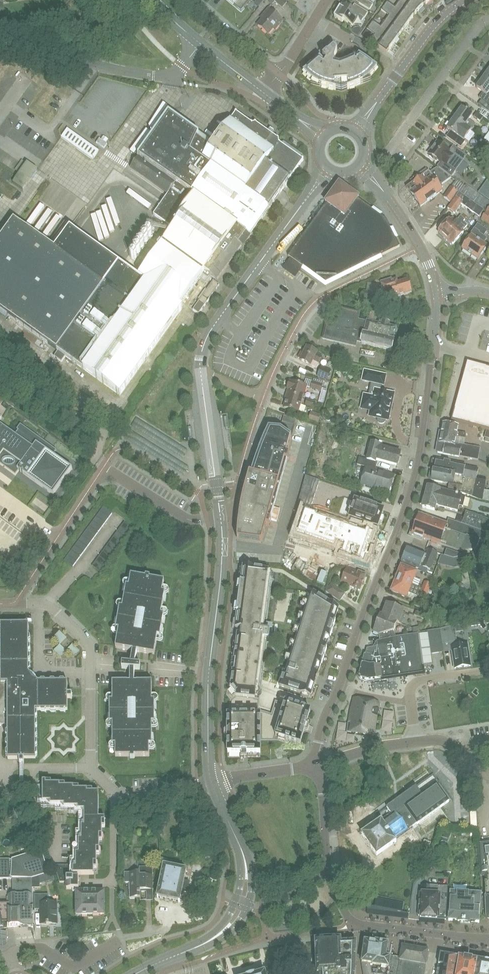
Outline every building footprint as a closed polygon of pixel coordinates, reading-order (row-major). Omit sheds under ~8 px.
[(233,5),(241,11),(250,0),(227,0),(233,5)] [(359,3),(369,10),(373,4),(368,1),(368,0),(361,0),(359,3)] [(418,0),(400,0),(399,2),(415,14),(423,6),(418,0)] [(415,14),(399,2),(395,7),(387,1),(384,6),(408,24),(413,17),(415,14)] [(364,18),(368,12),(357,6),(354,11),(342,4),(340,7),(334,17),(342,22),(344,20),(353,25),(357,19),(361,22),(364,18)] [(408,24),(384,6),(381,10),(389,16),(385,21),(401,33),(408,24)] [(268,34),(273,28),(275,30),(283,20),(269,8),(263,15),(264,17),(258,25),(268,34)] [(241,17),(245,21),(251,14),(248,11),(241,17)] [(401,33),(385,21),(381,26),(373,21),(370,25),(394,43),(401,33)] [(394,43),(370,25),(367,29),(375,35),(370,41),(386,52),(389,49),(394,43)] [(377,69),(350,51),(349,52),(348,54),(346,56),(343,57),(341,57),(339,57),(336,57),(337,52),(334,49),(327,55),(323,50),(318,58),(320,60),(304,73),(309,78),(314,82),(313,84),(342,92),(369,81),(368,79),(373,74),(377,69)] [(484,77),(476,88),(483,93),(479,98),(488,105),(488,81),(484,77)] [(136,120),(151,97),(146,94),(132,117),(136,120)] [(462,108),(454,118),(471,131),(476,125),(469,119),(472,115),(462,108)] [(204,272),(216,281),(241,247),(242,247),(251,236),(250,236),(262,220),(269,210),(269,209),(287,184),(288,185),(289,184),(288,183),(290,180),(303,160),(302,160),(302,156),(284,143),(280,144),(279,143),(279,140),(277,139),(277,140),(256,125),(256,124),(255,123),(252,124),(236,112),(213,145),(199,135),(168,113),(130,168),(168,195),(176,183),(193,196),(175,221),(177,223),(163,243),(138,277),(69,228),(54,249),(13,220),(0,238),(0,310),(119,396),(182,308),(179,306),(204,272)] [(483,117),(476,112),(473,116),(481,121),(483,117)] [(471,131),(454,118),(446,128),(452,133),(448,138),(455,143),(461,148),(466,141),(464,140),(471,131)] [(99,151),(67,128),(60,137),(92,160),(99,151)] [(446,165),(453,156),(448,153),(449,151),(437,142),(428,154),(430,155),(429,157),(433,160),(434,158),(441,163),(442,161),(446,165)] [(427,202),(436,196),(436,195),(442,191),(440,188),(442,187),(441,185),(451,178),(437,167),(429,173),(428,172),(422,176),(420,174),(411,180),(413,183),(406,188),(407,189),(420,207),(427,202)] [(451,203),(464,186),(456,180),(443,197),(451,203)] [(451,203),(447,208),(454,213),(461,204),(479,217),(488,205),(488,204),(488,202),(466,185),(465,186),(464,186),(451,203)] [(310,225),(288,256),(316,276),(326,277),(337,278),(347,273),(399,247),(386,219),(357,199),(358,197),(349,190),(348,192),(341,187),(335,188),(325,202),(326,203),(310,225)] [(479,194),(488,201),(488,190),(484,187),(479,194)] [(41,215),(49,200),(43,197),(36,212),(41,215)] [(52,214),(58,207),(53,203),(47,211),(52,214)] [(376,203),(373,206),(381,212),(384,208),(376,203)] [(479,217),(479,218),(488,226),(488,205),(479,217)] [(451,245),(452,244),(453,244),(463,233),(462,231),(467,225),(463,222),(465,220),(460,216),(456,221),(453,218),(451,221),(449,220),(439,231),(440,232),(438,233),(451,245)] [(471,258),(475,260),(476,259),(478,260),(487,246),(483,243),(486,238),(483,236),(487,230),(477,224),(470,234),(471,235),(462,249),(472,256),(471,258)] [(385,296),(394,297),(394,298),(411,293),(407,280),(398,283),(396,278),(380,284),(385,296)] [(219,285),(213,281),(192,310),(198,314),(219,285)] [(361,301),(381,304),(383,294),(363,291),(361,301)] [(357,340),(362,341),(361,344),(391,351),(393,342),(392,341),(393,338),(396,336),(397,331),(395,329),(396,328),(389,326),(389,324),(382,322),(381,325),(374,323),(377,313),(378,313),(379,305),(370,304),(369,312),(367,322),(358,320),(359,312),(339,308),(335,324),(326,322),(322,339),(355,347),(357,340)] [(300,360),(316,368),(319,363),(322,357),(316,354),(317,352),(306,347),(300,360)] [(336,359),(327,355),(325,359),(334,363),(336,359)] [(317,377),(326,381),(329,374),(331,370),(321,366),(317,377)] [(451,421),(487,430),(488,431),(488,369),(487,368),(485,375),(472,372),(462,410),(455,408),(451,421)] [(360,381),(369,383),(366,397),(364,396),(363,404),(360,403),(360,404),(369,406),(367,417),(375,419),(375,421),(375,423),(377,424),(379,425),(381,424),(383,423),(383,421),(386,421),(392,394),(378,391),(380,386),(382,386),(384,376),(362,371),(360,381)] [(310,389),(320,392),(323,382),(315,379),(314,382),(312,381),(310,389)] [(288,394),(302,398),(306,386),(292,382),(289,381),(287,389),(289,389),(288,394)] [(302,398),(288,394),(283,407),(298,412),(302,398)] [(313,401),(306,399),(304,405),(311,407),(313,401)] [(321,415),(311,412),(308,420),(318,423),(321,415)] [(480,448),(455,443),(456,437),(465,439),(466,434),(457,432),(458,426),(443,423),(437,453),(478,460),(480,448)] [(0,457),(0,456),(4,459),(3,460),(3,461),(2,461),(2,462),(3,464),(4,465),(5,465),(6,466),(7,467),(8,467),(9,467),(10,467),(12,467),(13,466),(17,469),(53,495),(54,495),(53,494),(71,469),(72,470),(72,469),(53,455),(56,451),(41,439),(40,439),(20,425),(17,429),(18,430),(15,435),(0,424),(0,457)] [(237,539),(261,543),(264,533),(266,526),(269,527),(271,520),(268,520),(284,460),(287,461),(289,455),(286,454),(291,437),(281,429),(268,428),(266,433),(263,440),(259,451),(254,464),(250,474),(249,474),(244,490),(242,500),(240,512),(238,523),(237,531),(237,539)] [(371,443),(367,460),(377,463),(378,460),(397,465),(400,452),(392,450),(393,449),(371,443)] [(460,493),(480,500),(488,502),(488,491),(484,490),(486,480),(476,479),(478,469),(465,466),(465,465),(436,459),(432,480),(449,484),(448,488),(460,490),(460,493)] [(365,467),(360,486),(364,487),(363,488),(370,490),(371,488),(388,493),(394,476),(375,470),(377,463),(367,460),(365,467)] [(305,476),(298,503),(311,507),(320,481),(305,476)] [(37,494),(49,503),(54,496),(42,487),(37,494)] [(460,490),(448,488),(449,488),(448,493),(439,491),(440,490),(427,487),(427,488),(422,507),(434,510),(436,506),(457,511),(459,505),(463,506),(465,497),(459,496),(460,493),(460,490)] [(351,504),(349,511),(351,511),(349,517),(378,527),(380,521),(382,515),(383,509),(355,500),(353,505),(351,504)] [(108,518),(112,513),(103,507),(100,511),(108,518)] [(100,511),(96,516),(105,523),(108,518),(100,511)] [(456,521),(486,532),(488,534),(488,520),(466,511),(463,518),(458,516),(456,521)] [(302,512),(294,534),(333,548),(333,546),(340,549),(338,554),(356,561),(358,555),(366,558),(370,549),(367,548),(372,533),(349,524),(347,528),(302,512)] [(486,532),(456,521),(456,522),(448,519),(446,524),(419,515),(412,534),(432,541),(431,543),(436,545),(436,543),(462,552),(476,549),(481,553),(486,552),(485,546),(484,547),(486,532)] [(96,516),(92,521),(101,528),(105,523),(96,516)] [(92,521),(89,526),(98,532),(101,528),(92,521)] [(129,533),(133,529),(124,522),(120,527),(129,533)] [(89,526),(85,531),(94,537),(98,532),(89,526)] [(120,527),(117,532),(126,538),(129,533),(120,527)] [(85,531),(82,536),(90,542),(94,537),(85,531)] [(117,532),(113,537),(122,543),(126,538),(117,532)] [(90,542),(82,536),(78,541),(87,547),(90,542)] [(113,537),(110,541),(118,548),(122,543),(113,537)] [(78,541),(74,545),(83,552),(87,547),(78,541)] [(110,541),(106,546),(115,553),(118,548),(110,541)] [(74,545),(71,550),(80,557),(83,552),(74,545)] [(115,553),(106,546),(102,551),(111,558),(115,553)] [(430,569),(437,553),(429,549),(428,549),(426,554),(413,549),(413,548),(410,547),(409,547),(407,547),(402,562),(419,568),(420,565),(430,569)] [(446,549),(444,556),(451,558),(461,557),(461,554),(446,549)] [(80,557),(71,550),(67,555),(76,562),(80,557)] [(111,558),(102,551),(99,556),(108,563),(111,558)] [(451,558),(444,556),(443,555),(441,564),(454,568),(482,562),(480,553),(476,554),(476,551),(470,553),(471,555),(461,557),(451,558)] [(76,562),(67,555),(64,560),(73,567),(76,562)] [(108,563),(99,556),(95,561),(104,567),(108,563)] [(104,567),(95,561),(92,566),(101,572),(104,567)] [(395,578),(411,585),(416,572),(401,566),(399,572),(397,573),(395,578)] [(230,690),(236,697),(236,696),(254,699),(262,639),(268,639),(269,632),(263,632),(271,571),(243,567),(241,583),(240,583),(237,613),(235,629),(239,629),(238,635),(237,635),(230,690)] [(366,575),(359,572),(358,572),(346,568),(345,572),(342,571),(340,577),(342,578),(340,582),(352,587),(359,591),(366,575)] [(164,581),(149,579),(150,577),(146,576),(145,578),(131,575),(129,586),(126,586),(122,608),(119,607),(115,629),(118,629),(115,648),(154,655),(157,636),(160,637),(164,615),(161,614),(165,593),(162,592),(164,581)] [(411,585),(395,578),(393,584),(393,585),(391,591),(406,597),(408,593),(416,596),(419,588),(411,585)] [(345,594),(331,584),(325,591),(340,601),(345,594)] [(429,588),(422,586),(420,592),(427,595),(430,588),(429,588)] [(315,685),(319,675),(317,674),(321,663),(322,663),(327,648),(326,648),(330,635),(331,636),(335,621),(335,620),(338,608),(339,608),(329,602),(310,590),(279,686),(301,693),(310,696),(314,684),(315,685)] [(387,604),(382,616),(397,622),(401,624),(404,617),(401,616),(403,611),(387,604)] [(414,615),(427,620),(429,614),(416,609),(414,615)] [(380,615),(374,632),(379,634),(380,641),(391,639),(390,632),(393,631),(397,622),(382,616),(380,615)] [(480,621),(469,624),(470,628),(479,626),(482,629),(486,627),(480,621)] [(28,624),(17,624),(12,624),(0,624),(0,626),(0,627),(0,633),(0,636),(0,637),(0,642),(0,646),(0,652),(0,655),(0,656),(0,661),(0,662),(0,665),(0,666),(0,671),(1,671),(1,683),(0,683),(0,724),(7,724),(7,731),(6,733),(6,736),(8,738),(7,741),(6,742),(6,746),(8,747),(8,750),(6,752),(6,755),(8,757),(8,759),(3,759),(3,787),(19,787),(19,768),(31,768),(31,759),(35,759),(35,757),(37,755),(37,752),(36,750),(35,747),(37,746),(37,742),(35,741),(35,737),(37,736),(37,732),(35,731),(35,728),(37,726),(37,723),(35,721),(35,718),(37,717),(37,713),(35,712),(35,710),(40,710),(41,712),(45,712),(46,710),(49,710),(51,712),(55,712),(56,710),(59,710),(61,712),(64,712),(65,710),(67,710),(67,699),(72,699),(72,694),(67,694),(67,682),(65,682),(64,681),(60,681),(59,682),(56,682),(54,681),(51,681),(49,682),(46,682),(45,681),(41,681),(40,682),(38,682),(36,680),(31,675),(30,675),(28,673),(28,671),(30,670),(30,666),(28,665),(28,661),(30,660),(30,657),(28,655),(28,652),(30,650),(30,647),(28,646),(28,642),(30,641),(30,637),(28,636),(28,624)] [(454,626),(439,629),(442,644),(451,643),(452,651),(454,668),(470,666),(467,644),(460,645),(459,643),(458,641),(456,640),(454,626)] [(439,629),(427,631),(427,633),(430,654),(443,653),(442,644),(439,629)] [(359,676),(358,677),(359,677),(360,679),(360,680),(361,680),(366,681),(415,674),(414,668),(422,667),(421,664),(432,663),(430,654),(427,633),(417,635),(392,639),(391,639),(380,641),(377,642),(378,647),(367,649),(366,654),(365,654),(359,676)] [(115,745),(115,756),(149,756),(149,745),(152,745),(152,723),(155,723),(154,701),(152,701),(152,682),(128,682),(121,682),(112,682),(112,701),(109,701),(109,723),(112,723),(112,745),(115,745)] [(469,706),(474,699),(469,695),(464,702),(469,706)] [(349,714),(347,732),(373,736),(376,716),(377,717),(378,711),(376,711),(378,703),(353,700),(349,714)] [(300,744),(310,712),(285,704),(275,737),(300,744)] [(227,716),(228,753),(260,753),(260,716),(227,716)] [(433,774),(386,807),(393,816),(389,818),(387,816),(361,835),(376,856),(396,842),(394,840),(407,830),(416,824),(416,825),(449,802),(449,801),(435,782),(438,780),(433,774)] [(73,868),(73,875),(94,875),(94,869),(96,869),(96,855),(99,855),(99,841),(102,841),(102,827),(105,827),(105,818),(99,818),(99,793),(92,793),(92,790),(79,790),(79,787),(65,787),(65,784),(51,784),(51,782),(42,782),(42,802),(50,802),(50,805),(64,805),(64,808),(78,808),(78,811),(84,811),(84,826),(81,826),(81,840),(78,840),(78,854),(76,854),(76,868),(73,868)] [(360,803),(353,806),(356,812),(363,809),(360,803)] [(137,830),(154,829),(154,817),(137,818),(137,830)] [(445,830),(441,840),(447,842),(450,833),(445,830)] [(478,843),(483,874),(488,874),(488,841),(478,843)] [(0,860),(0,879),(10,879),(10,883),(12,883),(12,895),(8,895),(8,903),(0,904),(0,927),(9,926),(9,925),(33,925),(33,895),(32,895),(32,888),(40,888),(40,876),(48,874),(41,850),(11,860),(0,860)] [(79,889),(79,877),(68,877),(68,865),(54,865),(59,882),(66,882),(66,889),(79,889)] [(157,898),(158,898),(179,902),(180,902),(180,901),(182,892),(187,893),(189,883),(184,882),(186,872),(186,871),(185,870),(185,871),(165,867),(165,866),(164,866),(163,867),(164,868),(158,897),(157,897),(157,898)] [(140,890),(153,890),(152,867),(139,867),(139,872),(124,873),(124,883),(129,883),(129,898),(140,898),(140,890)] [(442,920),(444,890),(413,888),(410,906),(418,916),(420,916),(420,918),(442,920)] [(76,892),(76,915),(104,915),(104,892),(76,892)] [(481,894),(450,892),(448,920),(457,921),(458,922),(469,923),(469,922),(479,923),(481,894)] [(57,923),(56,904),(49,904),(48,895),(35,895),(35,910),(41,910),(41,925),(49,925),(49,924),(57,923)] [(356,942),(340,943),(340,940),(315,941),(317,973),(355,973),(356,942)] [(398,959),(388,958),(389,953),(387,952),(388,944),(375,942),(375,943),(365,942),(365,943),(362,963),(364,973),(396,973),(398,959)] [(396,973),(424,973),(426,964),(428,951),(429,950),(428,950),(427,950),(403,945),(402,945),(402,946),(400,960),(398,959),(396,973)] [(459,957),(440,954),(437,973),(456,973),(459,957)] [(459,957),(456,973),(488,973),(488,962),(459,957)]
